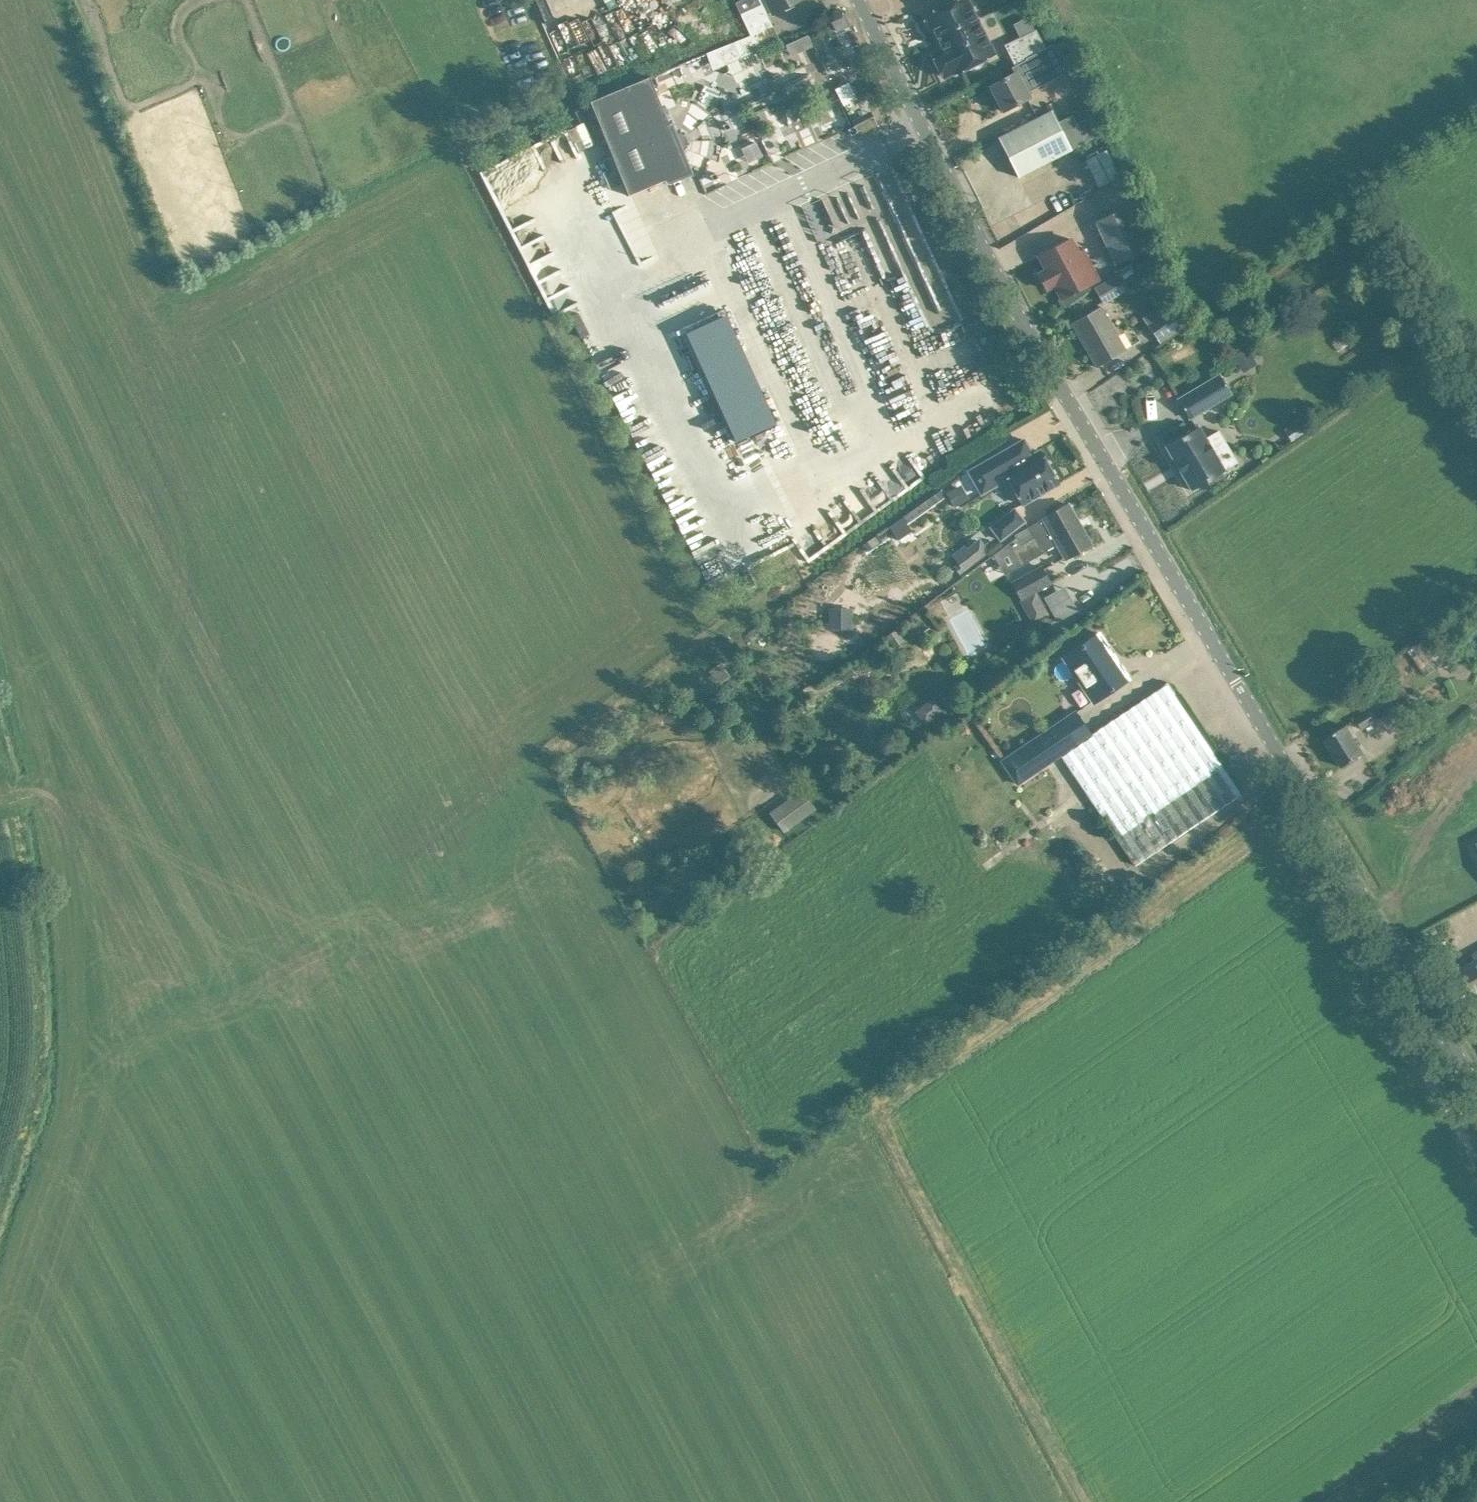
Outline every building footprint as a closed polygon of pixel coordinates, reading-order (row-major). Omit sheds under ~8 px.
[(773,12),(797,0),(759,0),(761,3),(740,12),(750,34),(707,54),(714,69),(757,49),(758,50),(779,39),(767,13),(772,10),(773,12)] [(967,67),(969,69),(973,70),(979,69),(982,66),(984,61),(983,59),(995,53),(969,0),(957,0),(927,15),(944,49),(933,55),(944,76),(955,71),(956,72),(967,67)] [(844,15),(831,22),(836,32),(849,25),(844,15)] [(1037,28),(1005,44),(1015,63),(1027,57),(1046,46),(1037,28)] [(807,35),(800,38),(805,49),(812,46),(807,35)] [(1051,46),(1048,47),(1056,66),(1060,75),(1075,68),(1064,40),(1051,46)] [(1007,76),(989,86),(1003,111),(1020,101),(1028,97),(1026,93),(1021,84),(1056,66),(1048,47),(1051,46),(1051,44),(1046,46),(1027,57),(1027,58),(1012,67),(1015,72),(1007,76)] [(650,76),(631,84),(591,101),(629,194),(688,170),(680,152),(684,149),(687,143),(683,134),(677,131),(672,132),(650,76)] [(1016,128),(998,137),(1018,176),(1036,167),(1071,149),(1062,131),(1057,122),(1052,110),(1016,128)] [(1071,115),(1057,122),(1062,131),(1071,149),(1081,145),(1105,132),(1098,119),(1078,129),(1071,115)] [(769,135),(755,141),(761,157),(776,151),(769,135)] [(1029,225),(1072,204),(1062,184),(1019,205),(1029,225)] [(1096,219),(1114,262),(1146,246),(1127,204),(1096,219)] [(1038,256),(1045,269),(1038,273),(1047,289),(1054,285),(1061,298),(1098,279),(1083,250),(1079,252),(1071,239),(1056,247),(1038,256)] [(1103,302),(1127,288),(1119,274),(1095,287),(1103,302)] [(1072,323),(1096,366),(1126,349),(1101,306),(1072,323)] [(1183,326),(1172,310),(1149,326),(1160,342),(1183,326)] [(1246,347),(1233,355),(1243,372),(1256,364),(1246,347)] [(1189,418),(1190,417),(1231,393),(1219,374),(1178,398),(1189,418)] [(1295,418),(1284,424),(1290,437),(1301,431),(1295,418)] [(1199,426),(1166,446),(1191,489),(1208,479),(1210,482),(1223,475),(1221,472),(1224,470),(1216,455),(1229,447),(1219,429),(1205,437),(1199,426)] [(1021,504),(1058,483),(1049,467),(1046,469),(1042,462),(1045,461),(1039,450),(1032,454),(1024,439),(968,471),(981,493),(997,484),(994,478),(1004,473),(1021,504)] [(960,484),(946,492),(955,507),(969,499),(960,484)] [(938,490),(890,525),(898,540),(911,531),(906,523),(944,497),(938,490)] [(1016,536),(992,555),(1003,574),(1057,543),(1065,558),(1073,554),(1091,544),(1090,543),(1087,545),(1075,524),(1078,522),(1068,504),(1051,513),(1028,526),(1014,533),(1016,536)] [(1015,509),(990,527),(1000,540),(1023,521),(1015,509)] [(877,534),(864,542),(868,549),(881,541),(877,534)] [(1049,614),(1037,591),(1049,584),(1040,567),(1012,582),(1022,599),(1034,623),(1049,614)] [(828,611),(828,629),(851,630),(851,611),(828,611)] [(895,630),(883,638),(892,650),(903,642),(895,630)] [(1083,644),(1063,657),(1093,701),(1130,677),(1119,661),(1116,663),(1107,650),(1110,648),(1100,633),(1083,644)] [(721,665),(710,673),(718,684),(729,675),(721,665)] [(1410,697),(1401,681),(1364,703),(1369,709),(1355,717),(1361,727),(1410,697)] [(1167,683),(1147,696),(1060,755),(1134,865),(1241,792),(1167,683)] [(1002,761),(1016,782),(1089,733),(1074,712),(1002,761)] [(1347,725),(1342,728),(1325,739),(1343,767),(1365,753),(1347,725)] [(1434,927),(1429,930),(1432,936),(1438,932),(1434,927)] [(1460,969),(1476,997),(1476,996),(1476,960),(1460,969)]
